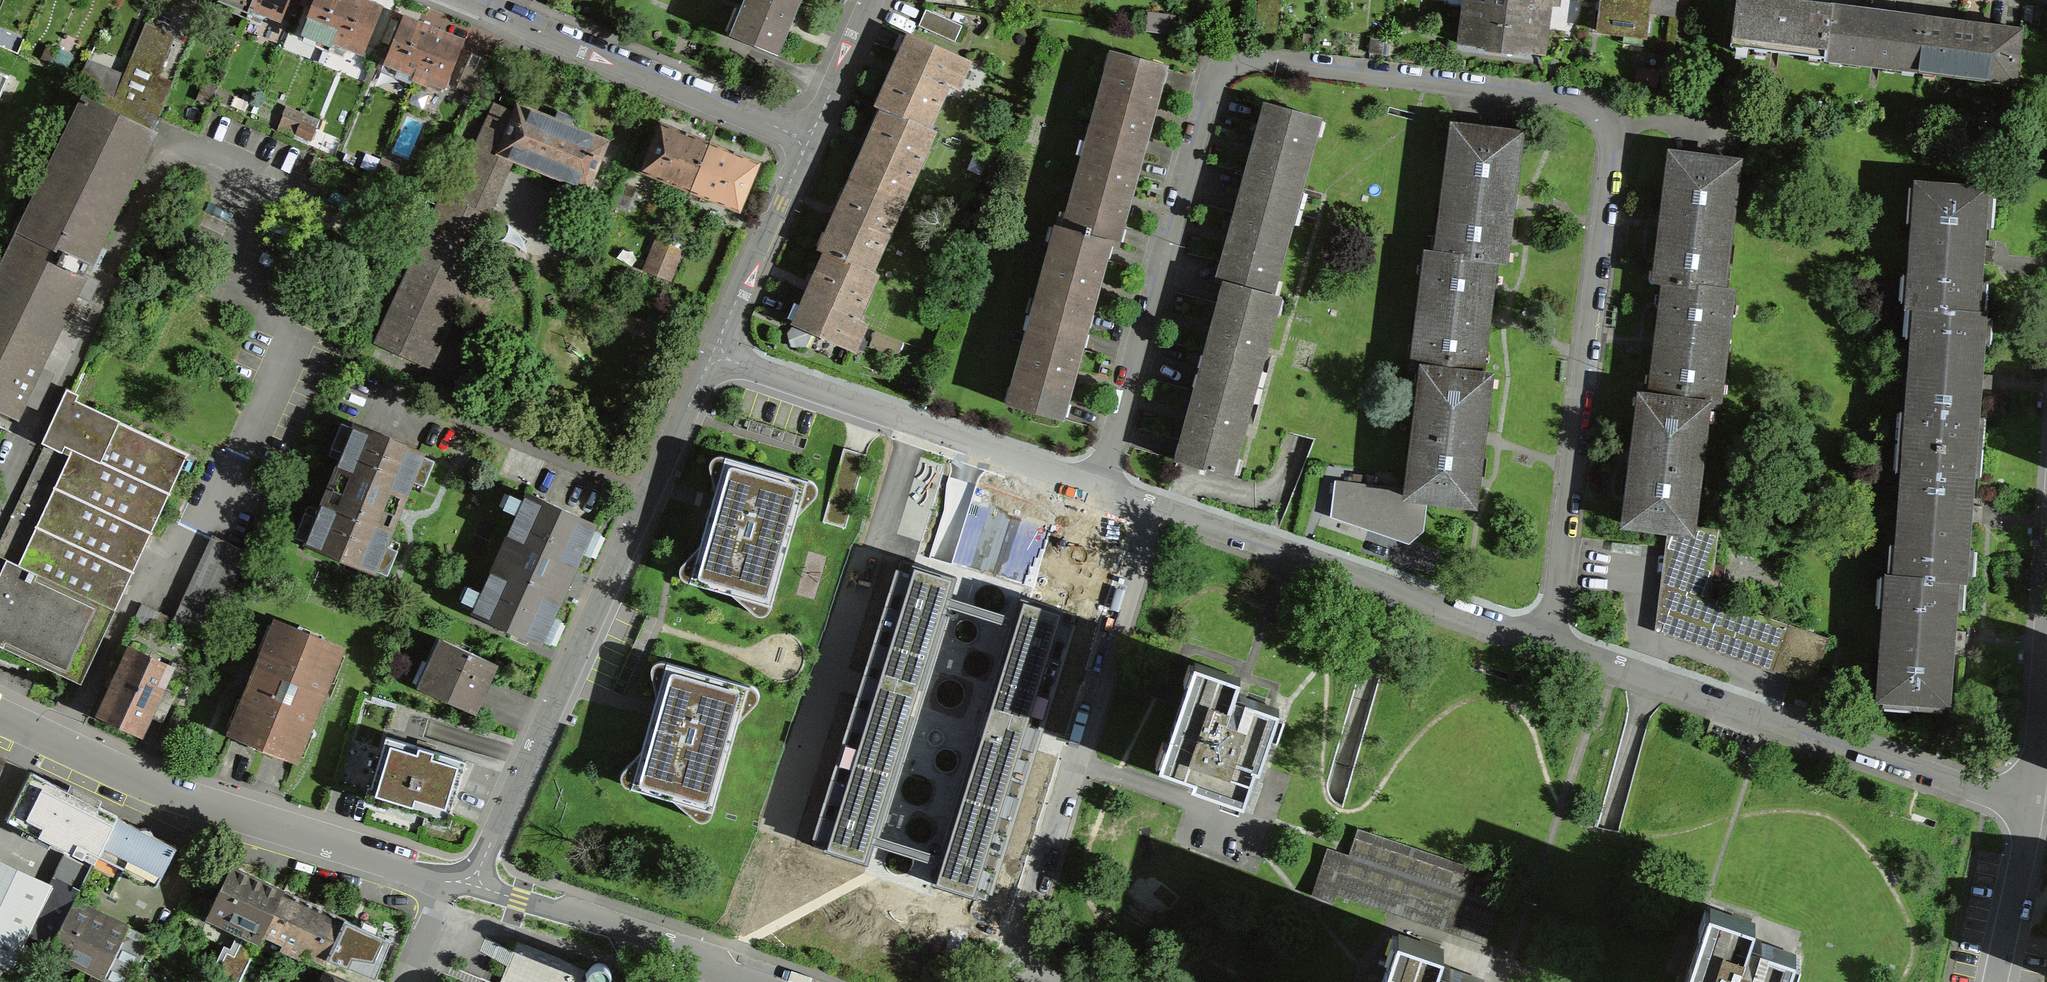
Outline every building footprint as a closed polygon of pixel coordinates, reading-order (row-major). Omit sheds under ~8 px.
[(247,14),(253,0),(216,0),(216,1),(247,14)] [(279,27),(290,0),(253,0),(247,14),(279,27)] [(298,37),(327,48),(345,0),(312,0),(298,37)] [(327,48),(361,61),(384,0),(345,0),(327,48)] [(729,32),(782,55),(806,0),(743,0),(729,32)] [(1558,0),(1462,0),(1456,48),(1551,60),(1558,0)] [(1595,27),(1643,33),(1646,11),(1647,0),(1598,0),(1595,27)] [(1646,11),(1675,15),(1677,0),(1647,0),(1646,11)] [(1830,58),(1837,2),(1821,0),(1737,0),(1731,45),(1830,58)] [(1929,14),(1837,2),(1830,58),(1922,70),(1929,14)] [(465,31),(401,6),(377,61),(441,85),(465,31)] [(961,24),(926,9),(918,26),(954,41),(961,24)] [(1929,14),(1922,70),(2017,82),(2025,27),(1929,14)] [(172,33),(146,23),(117,93),(143,104),(172,33)] [(969,54),(909,30),(880,104),(939,128),(969,54)] [(1115,240),(1167,67),(1115,52),(1064,224),(1115,240)] [(119,72),(89,59),(80,78),(111,91),(119,72)] [(81,96),(16,232),(92,268),(157,132),(81,96)] [(1285,297),(1331,116),(1269,100),(1223,281),(1285,297)] [(589,191),(610,142),(515,102),(512,109),(493,101),(475,145),(461,140),(374,345),(434,370),(486,246),(480,243),(515,160),(589,191)] [(909,203),(939,128),(880,104),(849,180),(909,203)] [(642,171),(748,212),(769,156),(663,115),(642,171)] [(1514,264),(1531,132),(1453,122),(1435,254),(1503,262),(1514,264)] [(1751,153),(1668,143),(1652,272),(1664,273),(1735,282),(1751,153)] [(909,203),(849,180),(822,248),(882,272),(909,203)] [(1994,312),(1997,192),(1916,190),(1914,311),(1994,312)] [(1115,240),(1064,224),(1011,402),(1062,417),(1115,240)] [(92,268),(16,232),(0,266),(0,412),(19,421),(92,268)] [(670,282),(684,247),(656,236),(642,271),(670,282)] [(882,272),(822,248),(789,331),(849,355),(882,272)] [(1489,367),(1503,262),(1435,254),(1425,252),(1411,357),(1424,359),(1489,367)] [(1735,282),(1664,273),(1651,384),(1722,393),(1735,282)] [(1285,297),(1223,281),(1177,464),(1239,479),(1285,297)] [(1994,312),(1914,311),(1888,573),(1968,578),(1994,312)] [(1489,367),(1424,359),(1408,486),(1406,501),(1426,504),(1483,512),(1502,369),(1489,367)] [(1706,527),(1722,393),(1651,384),(1641,383),(1624,529),(1667,534),(1705,539),(1706,527)] [(423,463),(349,431),(301,544),(375,575),(423,463)] [(684,582),(690,583),(732,595),(755,614),(764,617),(770,611),(772,605),(797,515),(816,496),(816,487),(814,482),(807,479),(727,457),(716,456),(711,460),(709,468),(714,492),(712,502),(700,546),(680,565),(679,572),(681,580),(684,582)] [(1408,486),(1334,477),(1329,513),(1407,541),(1423,529),(1426,504),(1406,501),(1408,486)] [(524,494),(470,617),(545,650),(599,527),(524,494)] [(1722,527),(1706,527),(1705,539),(1667,534),(1657,630),(1775,674),(1787,624),(1710,598),(1722,527)] [(961,574),(909,558),(820,852),(871,868),(921,706),(925,690),(950,609),(951,604),(953,600),(961,574)] [(1968,578),(1888,573),(1874,702),(1954,704),(1968,578)] [(1070,607),(1018,592),(1010,618),(1009,623),(1008,626),(983,707),(978,723),(928,886),(980,901),(1070,607)] [(1010,618),(953,600),(950,609),(1008,626),(1010,618)] [(342,649),(275,623),(229,738),(297,765),(342,649)] [(474,710),(495,665),(437,638),(416,682),(474,710)] [(1241,673),(1193,656),(1157,763),(1192,774),(1188,782),(1244,800),(1255,764),(1259,765),(1280,704),(1235,689),(1241,673)] [(748,685),(668,662),(661,661),(653,665),(651,671),(656,699),(654,709),(641,752),(624,767),(620,776),(623,784),(632,788),(673,800),(694,819),(703,822),(710,819),(713,811),(738,721),(756,706),(759,697),(757,690),(748,685)] [(372,797),(451,818),(465,765),(386,745),(372,797)] [(115,818),(29,772),(3,822),(89,868),(115,818)] [(155,883),(173,848),(115,818),(89,868),(81,883),(108,898),(125,867),(155,883)] [(938,856),(880,839),(877,848),(935,865),(938,856)] [(261,932),(282,885),(229,860),(207,907),(261,932)] [(0,861),(0,966),(2,967),(10,974),(27,936),(50,949),(76,896),(81,883),(54,870),(48,884),(0,861)] [(315,900),(282,885),(261,932),(293,947),(315,900)] [(103,976),(130,923),(76,896),(50,949),(93,971),(103,976)] [(347,914),(315,900),(293,947),(325,961),(347,914)] [(1709,903),(1682,981),(1787,981),(1798,949),(1751,934),(1756,919),(1709,903)] [(347,914),(325,961),(370,981),(375,981),(395,937),(347,914)] [(130,923),(103,976),(116,981),(126,981),(151,933),(130,923)] [(1393,931),(1375,981),(1481,981),(1483,978),(1436,963),(1442,947),(1393,931)] [(518,944),(501,981),(588,981),(592,973),(518,944)] [(214,977),(226,981),(238,981),(248,957),(226,949),(214,977)] [(322,969),(316,981),(353,981),(322,969)] [(103,976),(93,971),(87,981),(116,981),(103,976)]
